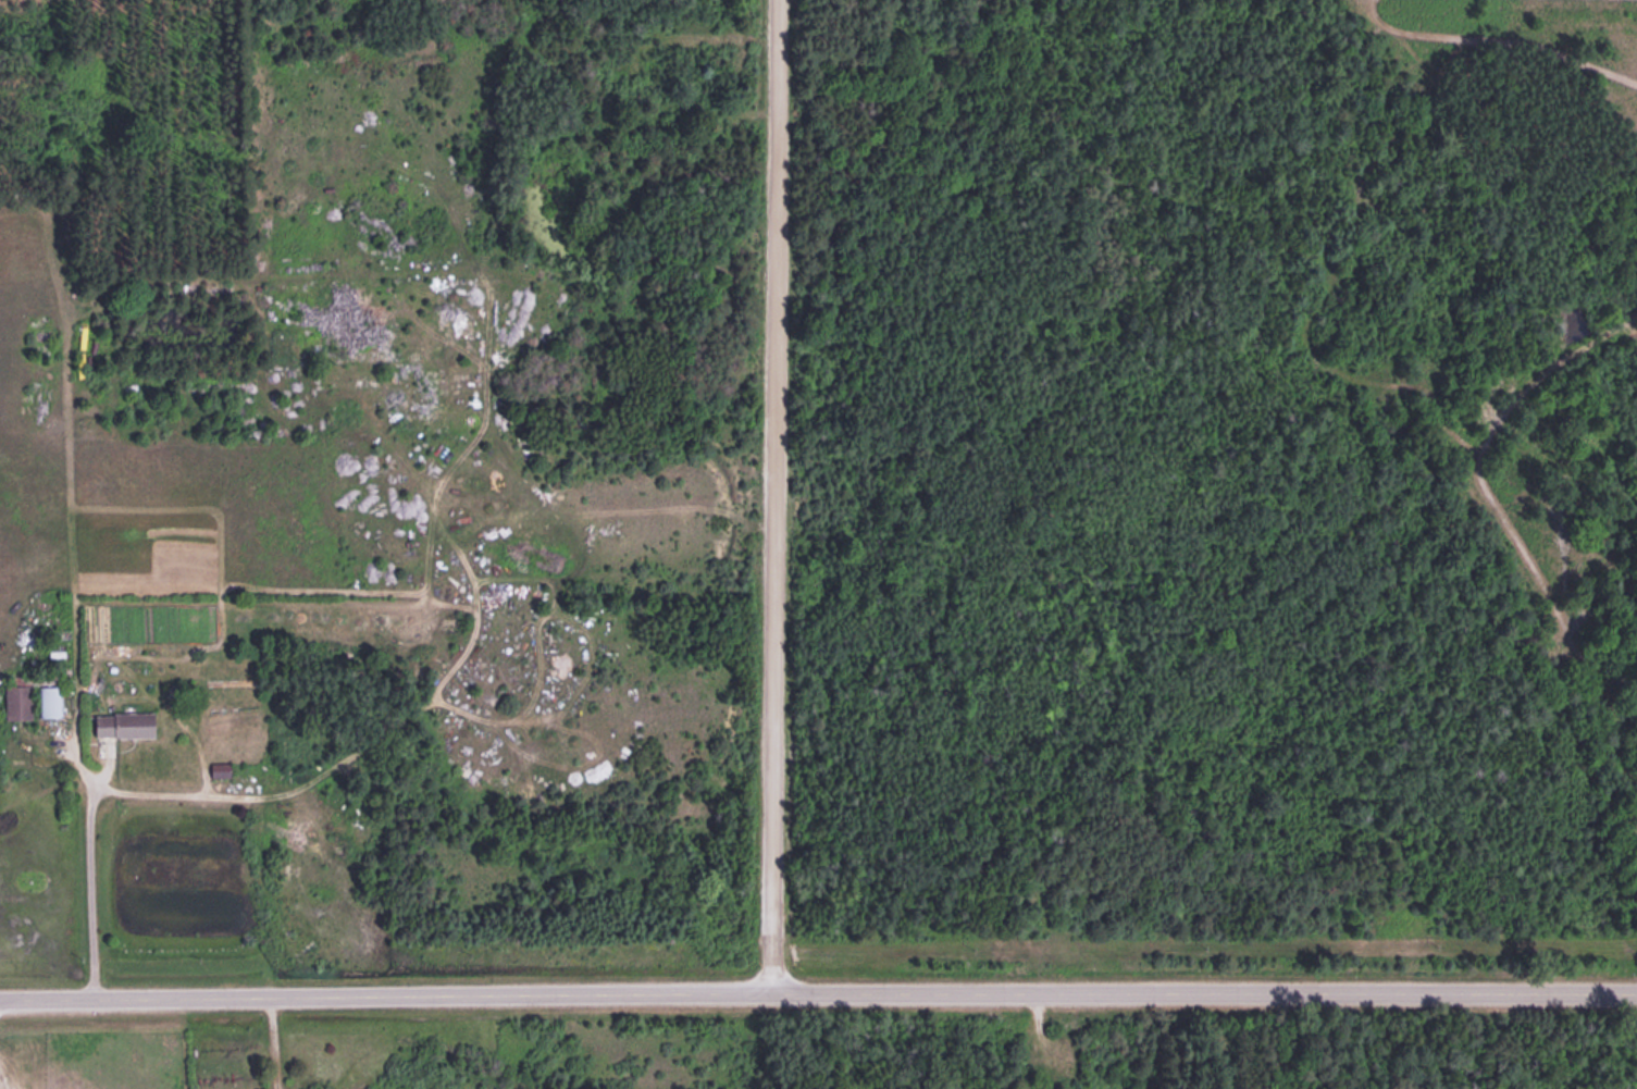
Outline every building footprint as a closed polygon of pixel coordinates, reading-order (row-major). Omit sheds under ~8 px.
[(3,685),(3,719),(28,719),(28,685),(3,685)] [(37,685),(37,717),(60,717),(60,685),(37,685)] [(153,736),(153,713),(90,713),(90,736),(153,736)] [(230,762),(209,762),(209,776),(230,776),(230,762)]
